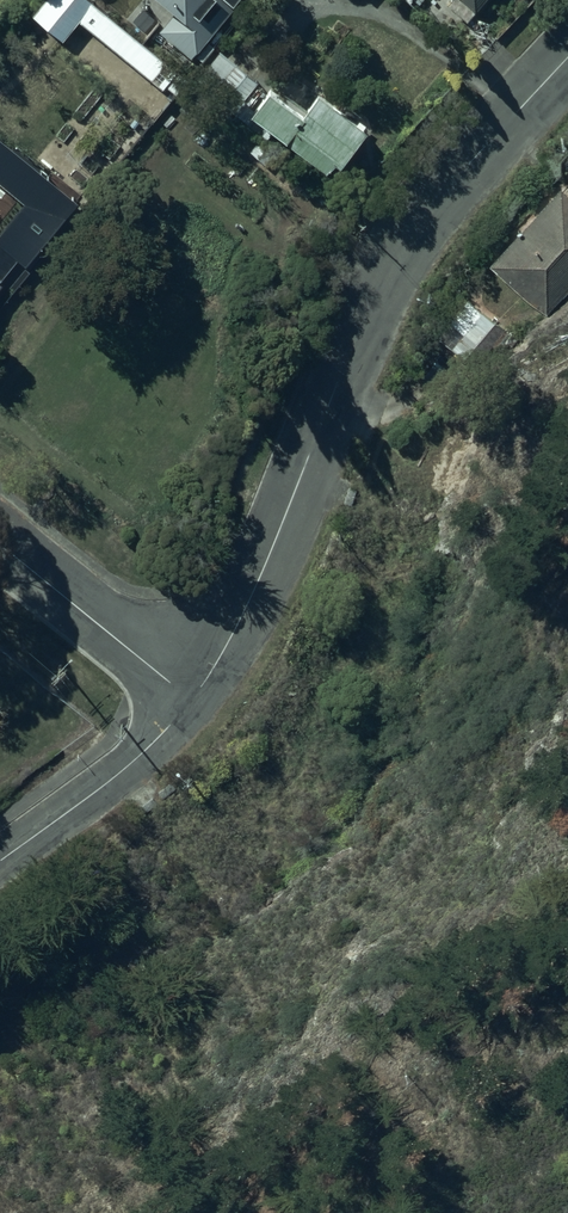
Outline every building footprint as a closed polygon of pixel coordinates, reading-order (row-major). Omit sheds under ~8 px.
[(81,0),(43,0),(29,19),(63,43),(78,24),(169,90),(182,72),(81,0)] [(174,19),(162,31),(193,60),(242,0),(148,0),(174,19)] [(199,76),(234,108),(255,85),(219,53),(199,76)] [(339,173),(370,127),(322,94),(306,118),(272,95),(257,117),(339,173)] [(540,287),(567,255),(567,180),(557,170),(491,244),(540,287)] [(412,382),(476,429),(545,335),(481,289),(412,382)]
